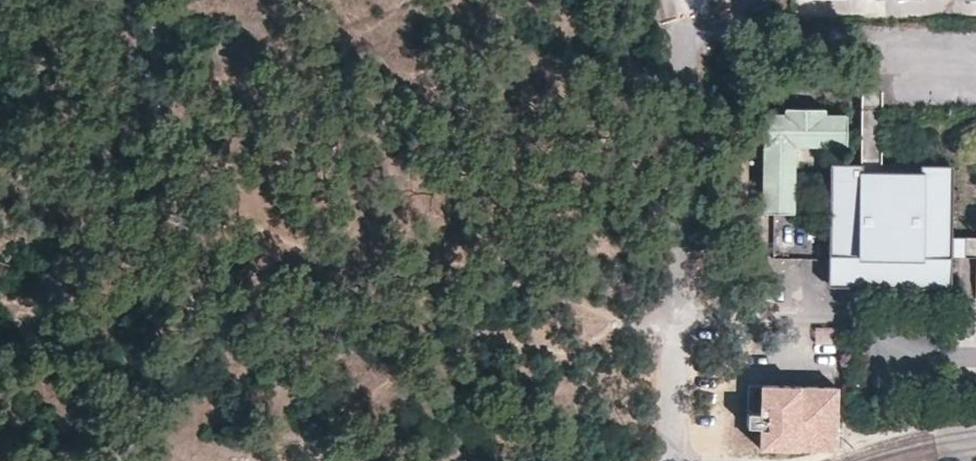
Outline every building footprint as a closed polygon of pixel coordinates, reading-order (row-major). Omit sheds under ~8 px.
[(791,210),(792,204),(793,144),(845,144),(846,113),(823,113),(823,106),(783,106),(783,112),(762,112),(761,211),(791,210)] [(948,163),(841,162),(832,162),(831,276),(833,278),(947,278),(948,163)] [(949,238),(949,256),(957,256),(956,297),(975,298),(975,238),(949,238)] [(835,447),(836,384),(760,383),(759,410),(746,410),(746,425),(759,425),(759,446),(835,447)]
